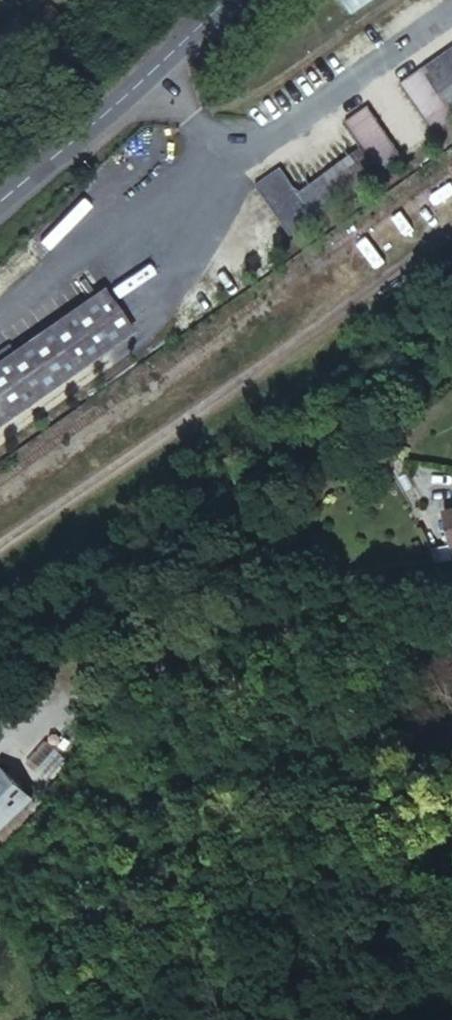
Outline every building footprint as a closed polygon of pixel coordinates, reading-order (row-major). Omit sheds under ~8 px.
[(346,15),(367,0),(336,0),(346,15)] [(420,70),(451,115),(451,47),(420,70)] [(433,135),(451,122),(451,115),(420,70),(420,69),(397,84),(433,135)] [(365,107),(342,123),(378,174),(401,158),(365,107)] [(360,149),(322,175),(340,200),(378,174),(360,149)] [(288,237),(315,218),(297,193),(279,167),(252,186),(288,237)] [(340,200),(322,175),(297,193),(315,218),(340,200)] [(0,361),(0,423),(128,335),(99,293),(0,361)] [(440,510),(446,542),(451,540),(451,508),(440,510)] [(0,768),(0,823),(28,796),(0,768)]
